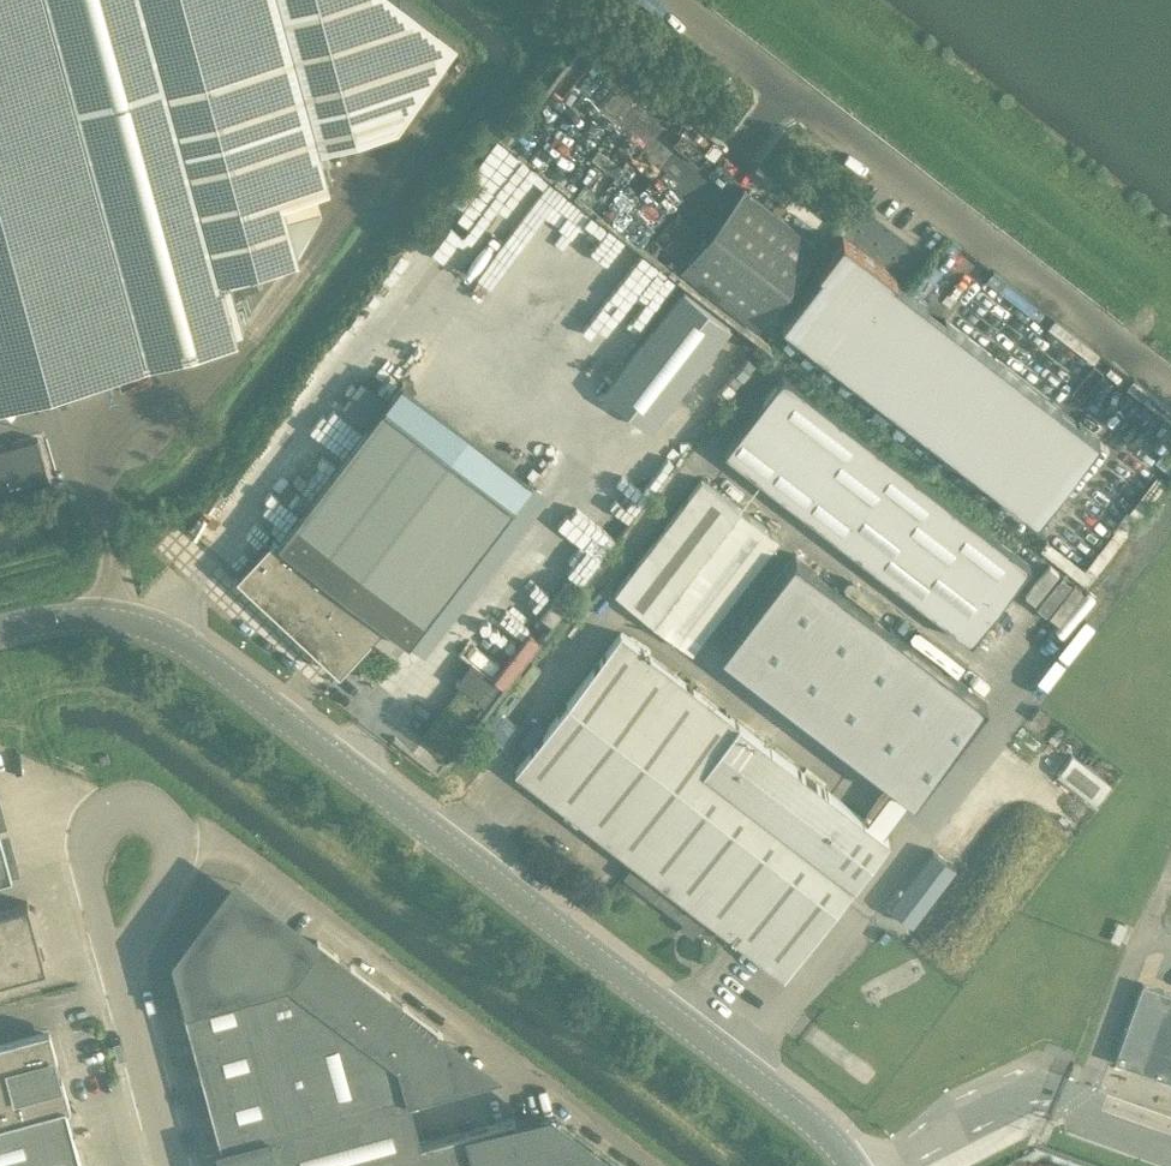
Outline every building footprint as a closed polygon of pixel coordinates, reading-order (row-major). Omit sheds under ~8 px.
[(237,335),(220,276),(297,255),(320,216),(313,191),(329,187),(318,149),(396,128),(455,47),(396,0),(0,0),(0,400),(237,335)] [(743,187),(680,268),(757,328),(820,247),(743,187)] [(899,278),(846,237),(821,269),(823,271),(784,321),(1038,518),(1101,438),(897,280),(899,278)] [(684,290),(604,393),(650,429),(730,326),(684,290)] [(275,536),(237,576),(339,671),(384,622),(407,640),(563,437),(431,340),(279,539),(275,536)] [(1030,564),(783,373),(723,451),(970,641),(1030,564)] [(0,448),(0,504),(52,490),(37,438),(0,448)] [(778,537),(702,479),(615,592),(692,650),(778,537)] [(795,554),(720,651),(913,799),(987,702),(795,554)] [(722,928),(783,975),(842,898),(888,837),(621,632),(516,770),(634,861),(623,876),(710,943),(722,928)] [(461,678),(487,702),(505,683),(480,659),(461,678)] [(1093,788),(1102,778),(1080,757),(1071,767),(1093,788)] [(11,874),(0,832),(0,877),(11,874)] [(933,850),(889,907),(912,925),(956,867),(933,850)] [(194,1005),(183,1008),(226,1165),(279,1165),(271,1136),(433,1092),(431,1085),(454,1078),(442,1033),(318,940),(311,949),(233,891),(211,921),(200,941),(193,962),(191,984),(194,1005)] [(45,966),(27,901),(0,909),(0,978),(45,966)] [(1114,1061),(1115,1062),(1170,1081),(1170,993),(1142,983),(1141,984),(1114,1061)] [(74,1140),(46,1033),(0,1046),(0,1160),(74,1140)] [(556,1118),(517,1128),(514,1117),(335,1165),(621,1165),(556,1118)] [(74,1140),(0,1160),(0,1165),(81,1165),(74,1140)]
